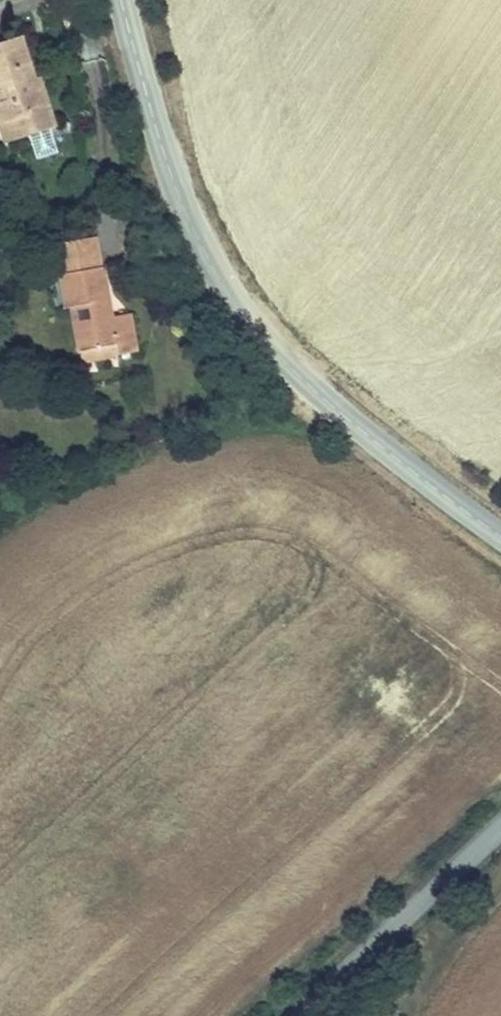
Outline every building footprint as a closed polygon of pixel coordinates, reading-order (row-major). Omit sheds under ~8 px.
[(11,107),(17,124),(48,114),(35,72),(28,74),(13,27),(0,31),(0,111),(11,107)] [(17,124),(11,107),(0,111),(0,129),(17,124)] [(29,136),(35,159),(59,152),(53,129),(29,136)] [(118,247),(109,217),(91,221),(100,251),(118,247)] [(131,296),(118,247),(100,251),(91,221),(79,225),(91,268),(85,270),(90,289),(96,288),(108,330),(139,321),(143,331),(159,327),(149,291),(131,296)] [(108,330),(111,340),(143,331),(139,321),(108,330)]
